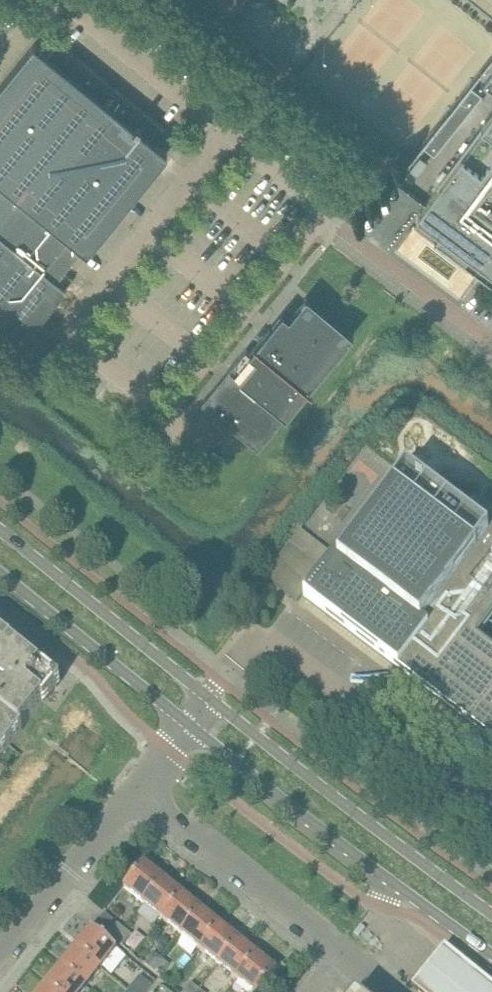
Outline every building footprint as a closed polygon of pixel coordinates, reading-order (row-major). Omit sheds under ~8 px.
[(240,0),(199,0),(231,17),(240,0)] [(65,290),(56,282),(84,247),(88,250),(167,152),(154,142),(165,128),(58,41),(47,55),(35,44),(0,87),(0,299),(35,327),(65,290)] [(295,73),(290,79),(296,84),(301,78),(295,73)] [(483,85),(491,92),(491,74),(483,85)] [(471,85),(438,126),(450,136),(483,95),(471,85)] [(437,185),(438,186),(417,215),(420,218),(414,226),(479,274),(485,266),(491,272),(491,112),(437,185)] [(307,295),(289,317),(283,311),(272,325),(250,351),(246,348),(201,403),(258,449),(353,333),(307,295)] [(471,633),(491,605),(491,539),(407,474),(326,581),(321,577),(304,598),(491,741),(491,649),(471,633)] [(300,530),(265,576),(270,579),(298,600),(332,554),(300,530)] [(0,635),(0,758),(20,733),(18,732),(42,702),(43,703),(60,683),(39,667),(38,668),(11,646),(12,645),(0,635)] [(124,889),(143,904),(163,878),(157,873),(159,871),(147,861),(146,863),(145,862),(124,889)] [(170,884),(163,878),(143,904),(162,919),(185,891),(172,881),(170,884)] [(162,919),(181,934),(201,909),(195,904),(197,901),(185,891),(162,919)] [(199,949),(222,921),(210,911),(208,914),(201,909),(181,934),(199,949)] [(115,939),(124,928),(105,913),(96,924),(115,939)] [(241,936),(222,921),(199,949),(206,954),(218,964),(241,936)] [(115,939),(122,945),(131,934),(124,928),(115,939)] [(92,929),(76,948),(101,968),(117,949),(92,929)] [(260,952),(241,936),(218,964),(238,979),(260,952)] [(86,987),(101,968),(76,948),(61,966),(86,987)] [(144,963),(152,970),(161,959),(154,952),(144,963)] [(260,952),(238,979),(254,991),(258,991),(276,970),(270,964),(272,961),(260,952)] [(413,991),(491,991),(491,989),(446,952),(413,991)] [(169,964),(161,959),(152,970),(160,976),(169,964)] [(46,985),(55,991),(82,991),(86,987),(61,966),(46,985)] [(151,985),(140,976),(129,990),(131,991),(145,991),(151,985)] [(198,988),(191,982),(183,991),(195,991),(198,988)]
